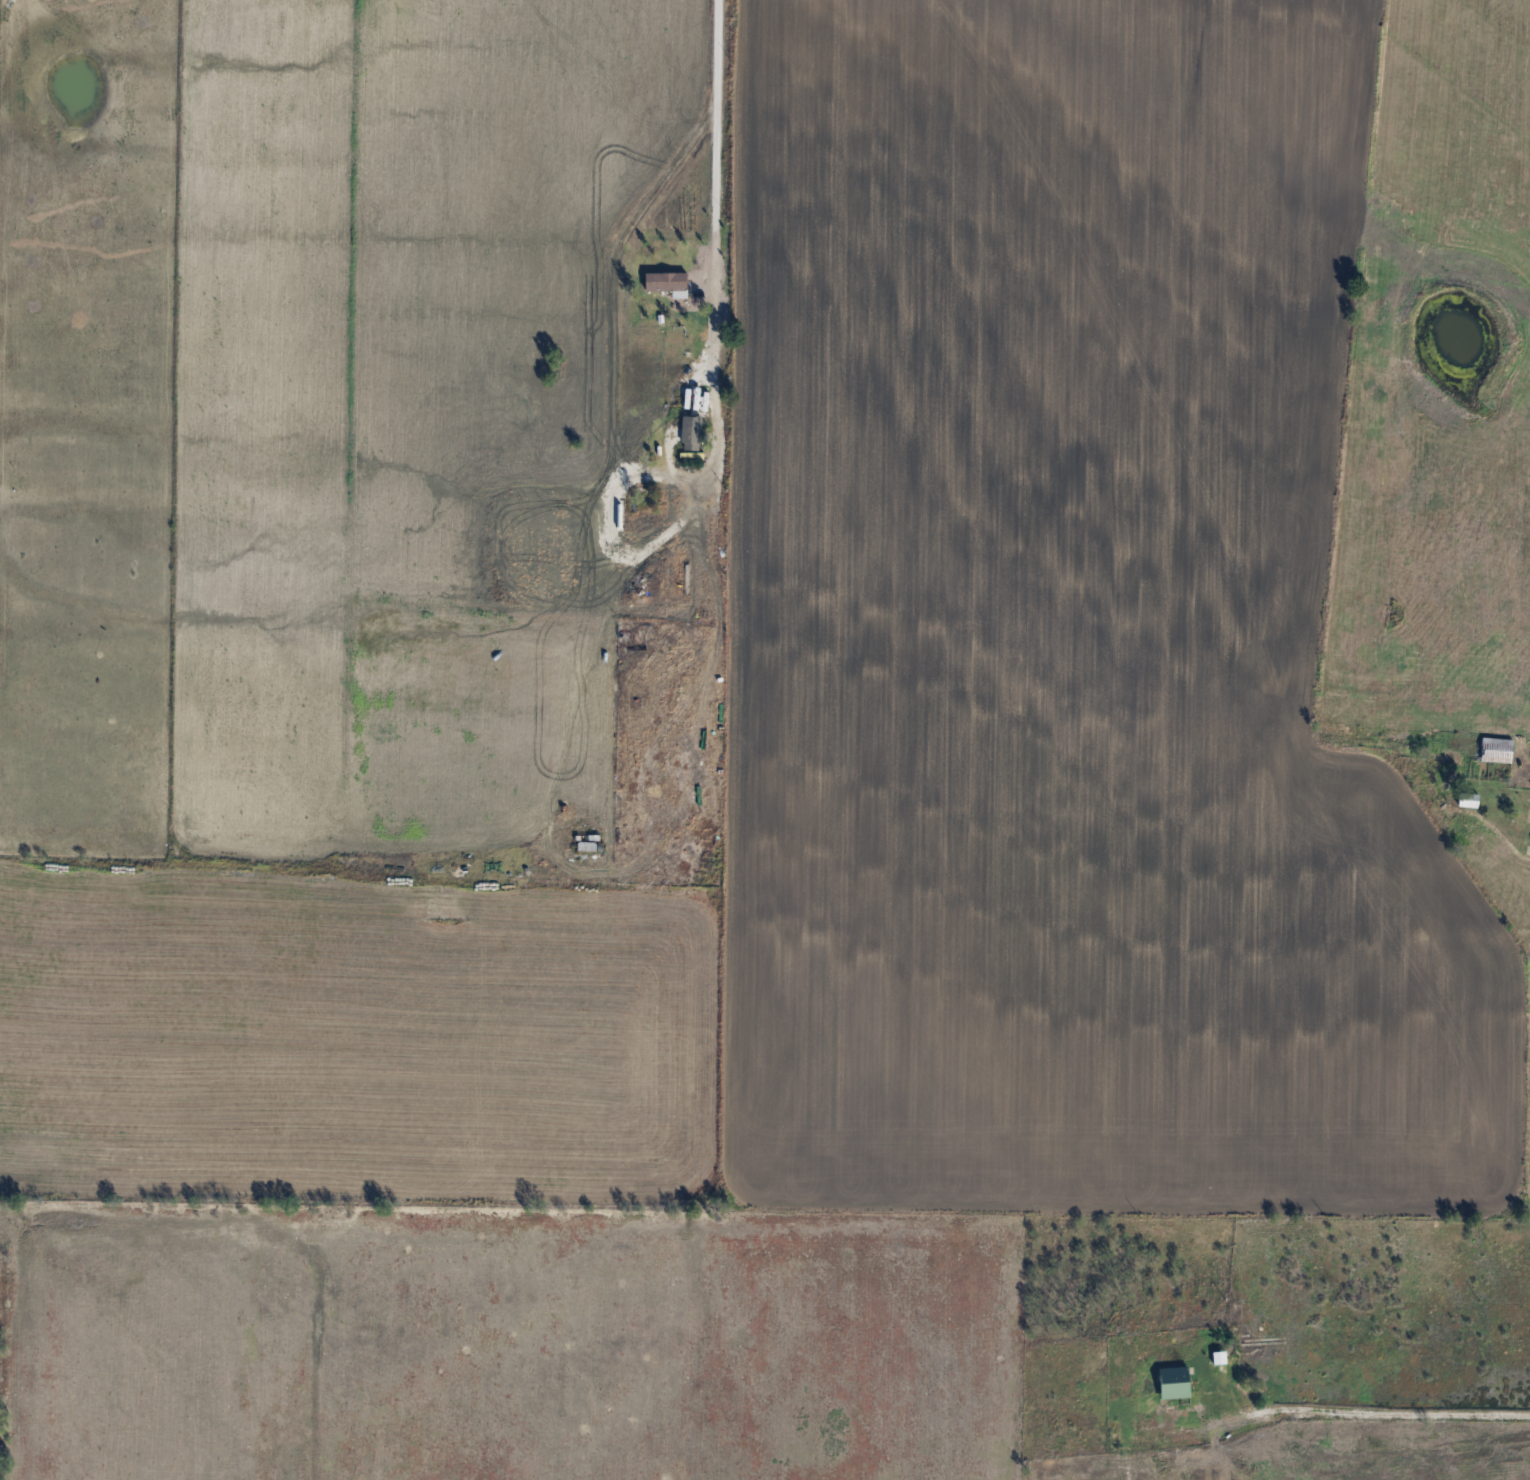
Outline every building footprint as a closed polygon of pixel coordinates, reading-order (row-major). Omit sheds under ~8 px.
[(685,273),(643,273),(643,292),(685,292),(685,273)] [(679,451),(698,451),(698,416),(679,416),(679,451)] [(1509,764),(1511,740),(1481,737),(1479,761),(1509,764)] [(1157,1367),(1158,1399),(1187,1399),(1187,1367),(1157,1367)]
